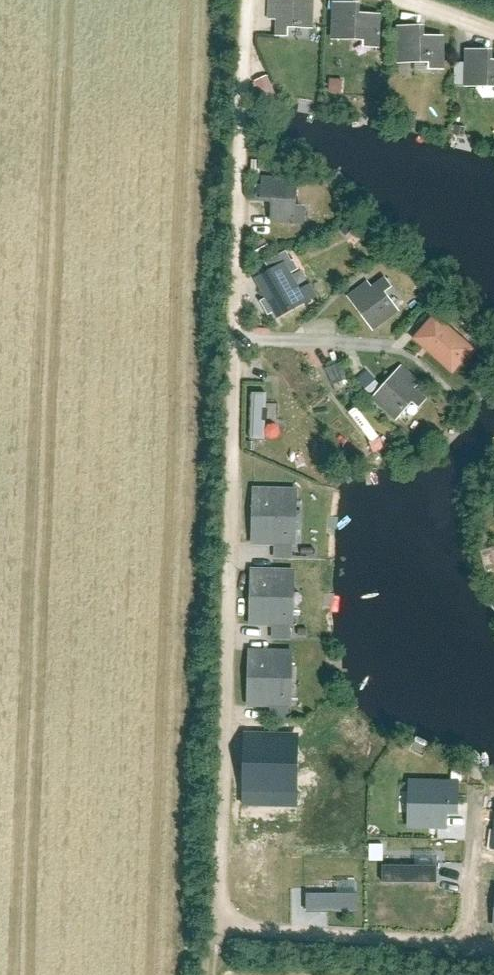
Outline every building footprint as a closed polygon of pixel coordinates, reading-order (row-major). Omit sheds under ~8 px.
[(266,14),(274,14),(274,29),(287,29),(287,20),(314,21),(314,0),(267,0),(266,14)] [(338,37),(370,39),(369,45),(386,45),(388,10),(365,9),(365,0),(340,0),(338,37)] [(438,25),(404,25),(404,60),(440,61),(440,69),(451,69),(451,35),(438,35),(438,25)] [(471,47),(470,82),(493,83),(493,47),(471,47)] [(270,75),(257,79),(264,102),(277,98),(270,75)] [(297,175),(264,173),(263,193),(271,193),(270,219),(304,221),(305,195),(296,194),(297,175)] [(253,271),(274,313),(318,290),(311,277),(300,283),(285,255),(253,271)] [(346,293),(373,328),(400,308),(383,287),(391,281),(383,271),(371,281),(368,276),(346,293)] [(409,333),(451,370),(476,342),(434,305),(409,333)] [(344,360),(329,367),(336,382),(350,375),(344,360)] [(400,362),(369,396),(392,417),(410,396),(418,404),(427,394),(414,382),(418,377),(400,362)] [(269,438),(269,391),(254,392),(254,438),(269,438)] [(295,484),(252,483),(250,539),(273,540),(273,553),(293,554),(295,484)] [(493,571),(493,547),(484,549),(489,572),(493,571)] [(294,565),(251,563),(248,619),(272,620),(271,634),(291,634),(294,565)] [(291,644),(248,642),(246,699),(269,700),(268,713),(288,714),(291,644)] [(300,738),(244,736),(242,812),(298,814),(300,738)] [(466,781),(415,780),(413,826),(465,828),(466,781)] [(439,863),(385,862),(385,878),(439,879),(439,863)] [(359,894),(305,893),(305,909),(358,910),(359,894)]
